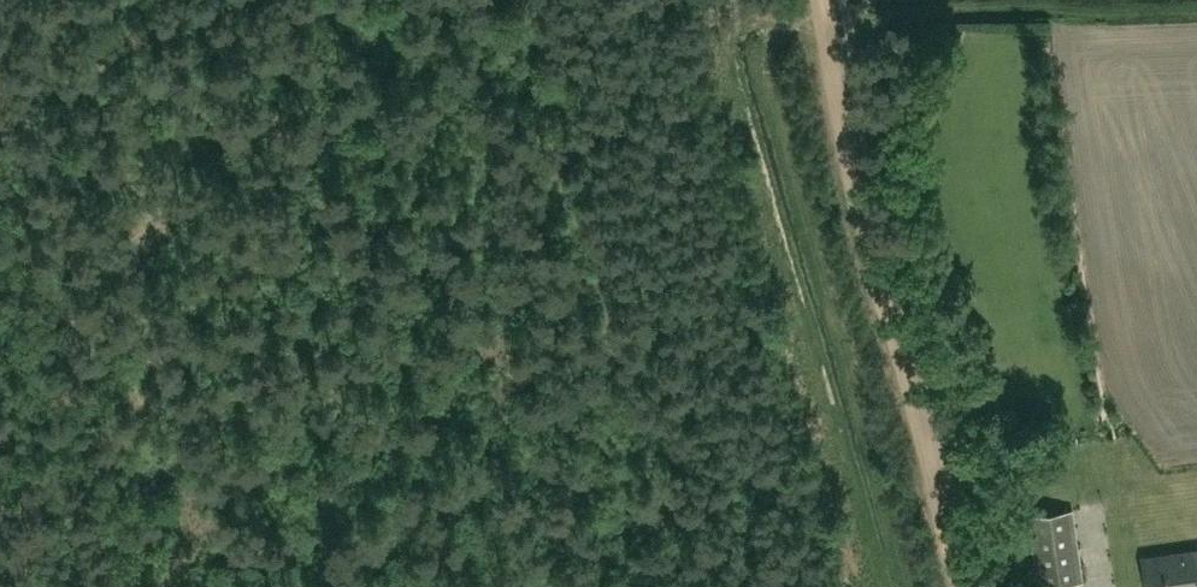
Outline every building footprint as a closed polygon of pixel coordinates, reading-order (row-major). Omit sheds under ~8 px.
[(1038,586),(1066,586),(1081,585),(1072,513),(1029,519),(1038,586)] [(1142,560),(1146,586),(1196,586),(1196,552),(1142,560)]
